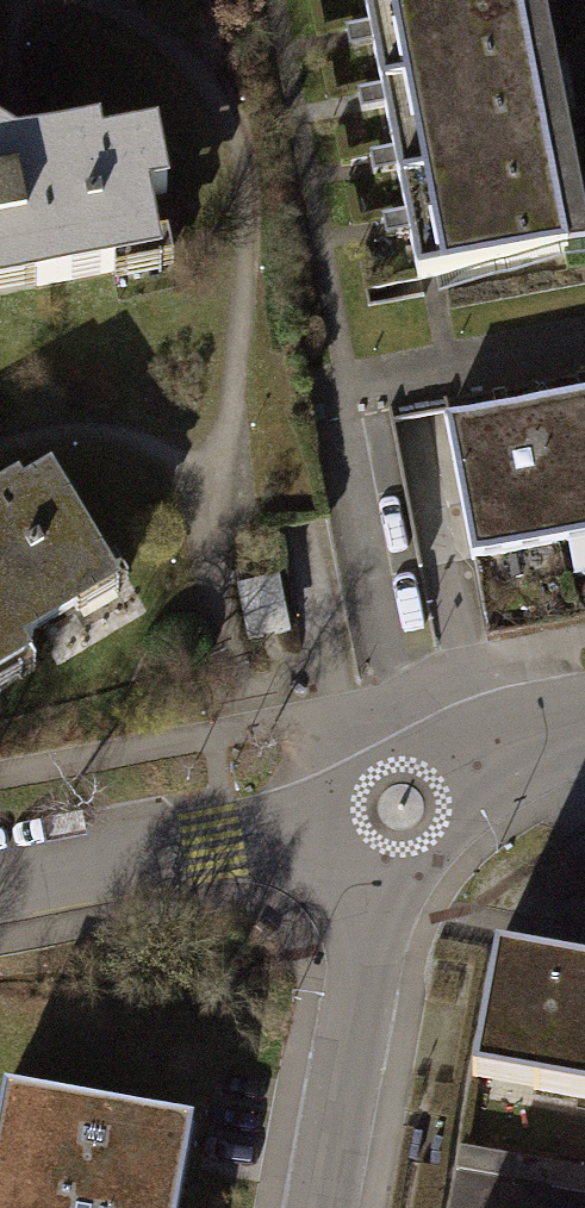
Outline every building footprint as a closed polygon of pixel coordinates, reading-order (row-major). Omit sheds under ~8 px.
[(418,280),(567,251),(519,0),(364,0),(418,280)] [(22,264),(27,290),(104,274),(99,250),(145,240),(136,197),(157,192),(146,137),(93,148),(89,131),(18,146),(0,148),(0,268),(22,264)] [(532,395),(559,534),(584,529),(584,384),(532,395)] [(532,395),(447,411),(474,550),(476,550),(559,534),(532,395)] [(67,605),(57,591),(96,567),(39,478),(12,495),(4,483),(0,486),(0,646),(67,605)] [(484,952),(467,1048),(530,1059),(525,1088),(584,1099),(584,970),(484,952)] [(3,1104),(0,1120),(0,1207),(181,1207),(194,1141),(3,1104)] [(450,1144),(445,1168),(584,1194),(584,1169),(450,1144)]
